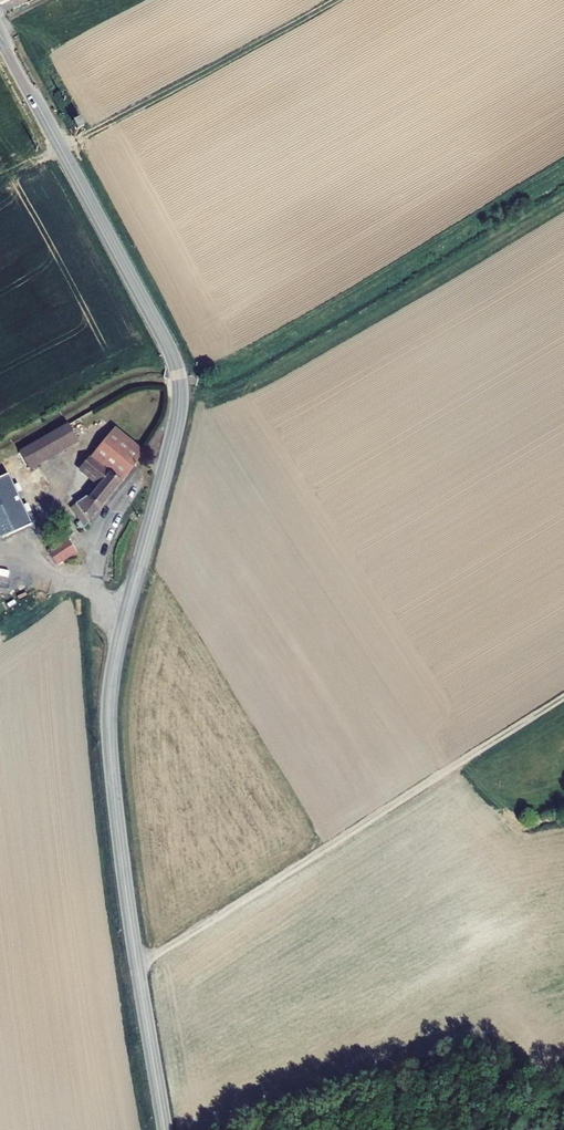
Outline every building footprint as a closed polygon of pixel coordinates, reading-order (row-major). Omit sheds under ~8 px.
[(77,120),(68,124),(73,132),(81,127),(77,120)] [(90,432),(82,417),(9,459),(18,474),(90,432)] [(145,450),(116,428),(97,452),(127,477),(145,450)] [(127,477),(97,452),(83,470),(96,483),(92,495),(74,509),(83,522),(80,526),(83,531),(127,477)] [(0,464),(0,484),(5,481),(18,474),(9,459),(0,464)] [(5,481),(0,484),(0,499),(10,519),(22,512),(5,481)] [(11,520),(10,519),(0,499),(0,526),(11,520)] [(79,551),(70,539),(50,551),(59,565),(79,551)]
